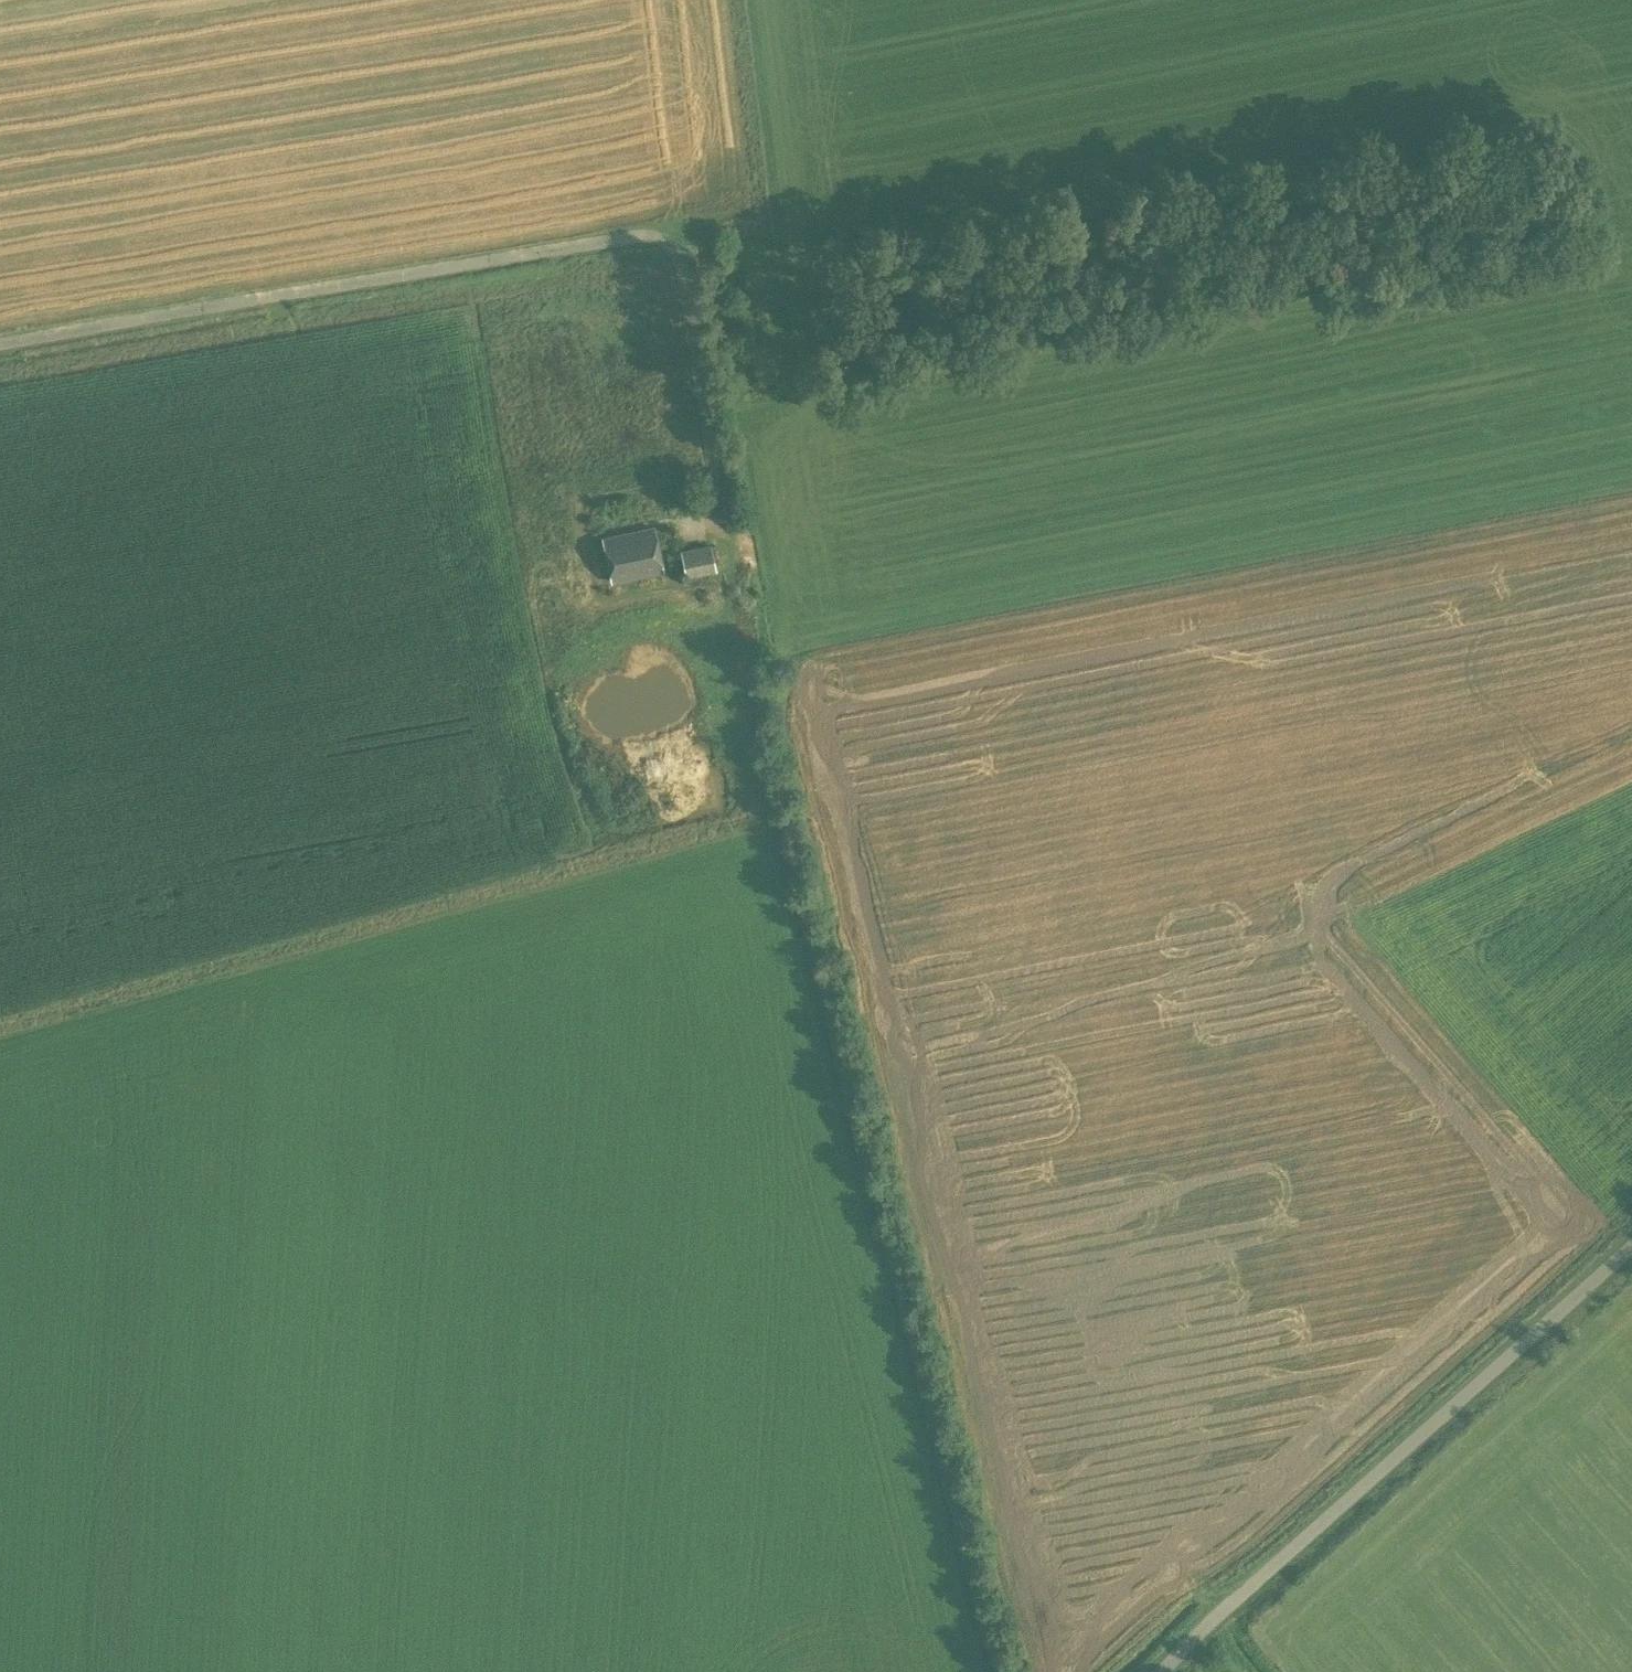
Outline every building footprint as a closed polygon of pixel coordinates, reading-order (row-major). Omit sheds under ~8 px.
[(611,582),(662,572),(653,528),(602,539),(611,582)] [(714,571),(709,547),(680,553),(686,577),(714,571)]
